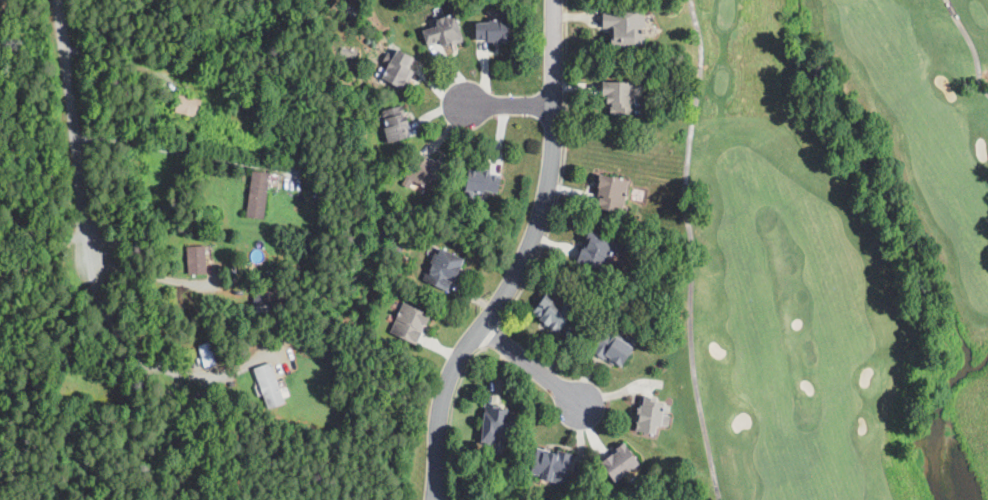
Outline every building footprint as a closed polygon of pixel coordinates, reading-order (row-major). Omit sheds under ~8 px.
[(640,47),(640,12),(598,12),(598,48),(640,47)] [(431,50),(466,40),(458,14),(438,20),(440,26),(425,30),(431,50)] [(512,42),(512,20),(476,20),(476,42),(512,42)] [(642,36),(653,36),(653,23),(642,23),(642,36)] [(418,59),(402,50),(386,79),(408,91),(418,71),(413,68),(418,59)] [(629,83),(597,83),(597,116),(629,116),(629,83)] [(199,119),(203,101),(179,94),(174,112),(199,119)] [(383,111),(387,143),(415,140),(411,107),(383,111)] [(408,175),(438,193),(454,167),(423,149),(408,175)] [(468,189),(503,194),(506,173),(471,167),(468,189)] [(252,171),(248,217),(266,218),(271,173),(252,171)] [(631,179),(602,173),(595,206),(624,212),(631,179)] [(620,242),(594,230),(580,262),(606,273),(620,242)] [(426,279),(453,292),(470,259),(444,245),(426,279)] [(207,275),(207,246),(188,246),(188,275),(207,275)] [(584,303),(555,283),(535,314),(564,333),(584,303)] [(269,293),(256,293),(256,306),(269,306),(269,293)] [(424,344),(436,312),(405,301),(393,333),(424,344)] [(638,348),(609,328),(594,349),(623,369),(638,348)] [(217,365),(211,342),(198,346),(205,368),(217,365)] [(255,368),(269,409),(286,404),(273,362),(255,368)] [(636,430),(664,435),(669,399),(642,395),(636,430)] [(519,407),(486,405),(484,444),(517,446),(519,407)] [(604,462),(620,481),(644,461),(628,442),(604,462)] [(575,453),(539,447),(534,477),(570,483),(575,453)]
